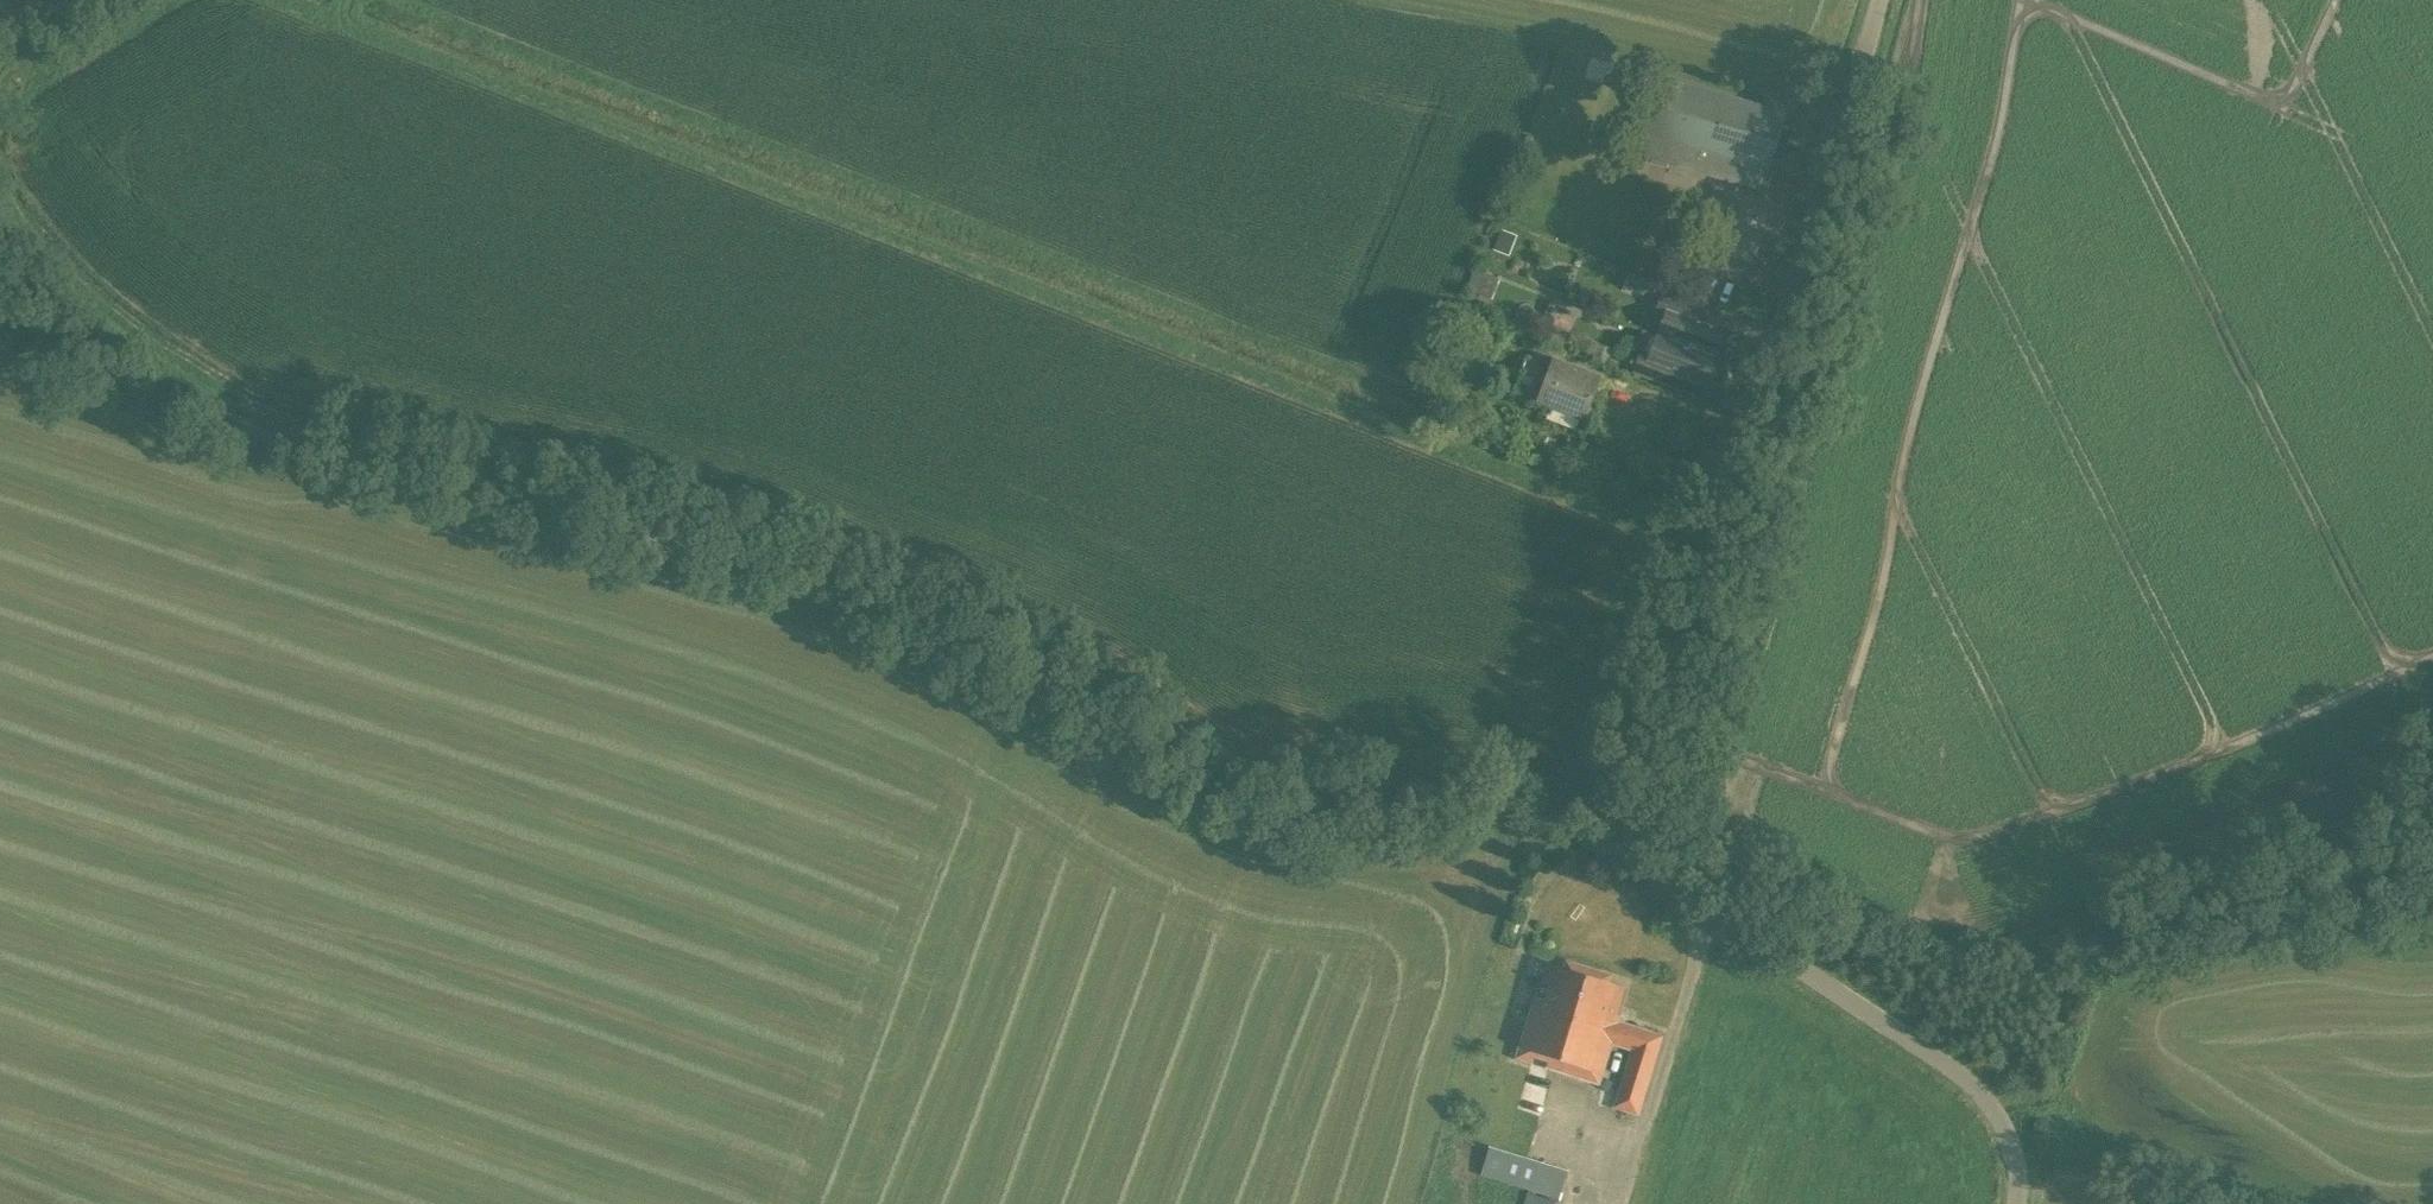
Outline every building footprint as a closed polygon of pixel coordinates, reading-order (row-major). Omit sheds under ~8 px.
[(1645,135),(1681,145),(1677,162),(1675,166),(1761,191),(1762,191),(1763,186),(1784,114),(1762,107),(1682,84),(1661,78),(1645,135)] [(1492,249),(1508,256),(1517,235),(1501,228),(1492,249)] [(1485,272),(1477,294),(1491,299),(1500,278),(1485,272)] [(1632,276),(1630,285),(1657,289),(1659,281),(1632,276)] [(1664,312),(1655,336),(1720,360),(1720,359),(1716,357),(1726,332),(1715,328),(1721,312),(1662,289),(1655,309),(1664,312)] [(1720,360),(1655,336),(1649,352),(1640,349),(1631,372),(1695,396),(1700,382),(1710,386),(1720,360)] [(1591,340),(1584,358),(1615,370),(1619,361),(1609,357),(1613,348),(1591,340)] [(1548,370),(1525,361),(1516,383),(1540,392),(1536,401),(1550,407),(1545,419),(1575,430),(1580,418),(1584,420),(1600,379),(1552,360),(1548,370)] [(1608,1043),(1630,1051),(1612,1108),(1639,1116),(1664,1035),(1615,1020),(1624,989),(1597,981),(1597,975),(1577,969),(1573,975),(1549,968),(1544,985),(1539,983),(1531,1010),(1545,1014),(1534,1052),(1551,1057),(1548,1069),(1596,1083),(1608,1043)] [(1489,1147),(1480,1176),(1559,1199),(1568,1170),(1489,1147)] [(1527,1193),(1523,1203),(1561,1203),(1527,1193)]
